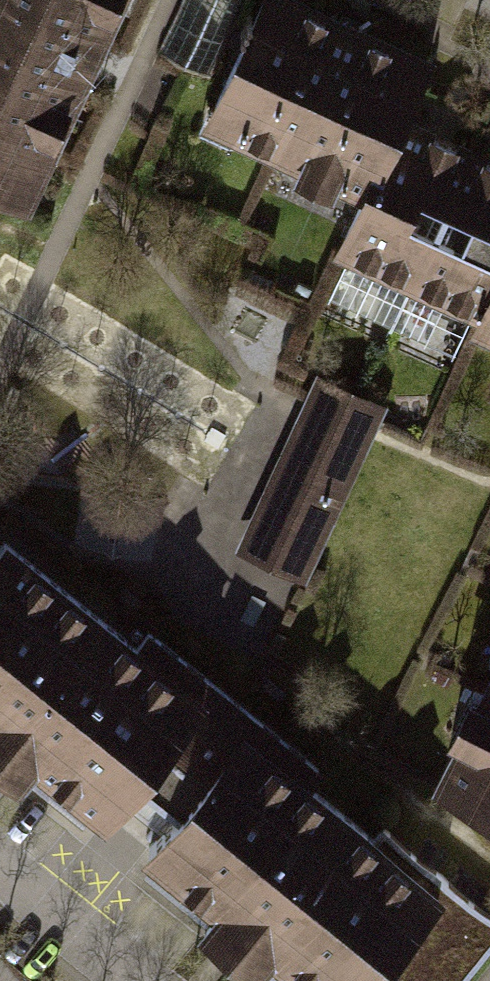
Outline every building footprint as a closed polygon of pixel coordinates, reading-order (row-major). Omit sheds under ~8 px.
[(27,192),(113,0),(0,0),(0,179),(27,192)] [(367,192),(400,119),(430,55),(310,0),(261,0),(206,119),(367,192)] [(410,285),(472,150),(400,119),(367,192),(337,254),(410,285)] [(478,317),(489,290),(489,158),(472,150),(410,285),(478,317)] [(489,331),(489,290),(478,317),(475,324),(489,331)] [(309,373),(229,541),(300,575),(381,406),(309,373)] [(11,775),(27,755),(100,812),(134,770),(203,683),(0,523),(0,766),(11,775)] [(417,783),(489,820),(489,641),(417,783)] [(211,673),(203,683),(134,770),(173,800),(239,717),(249,704),(211,673)] [(129,849),(291,980),(349,980),(365,961),(435,872),(239,717),(173,800),(129,849)] [(435,872),(365,961),(391,980),(451,980),(489,931),(489,916),(435,872)]
